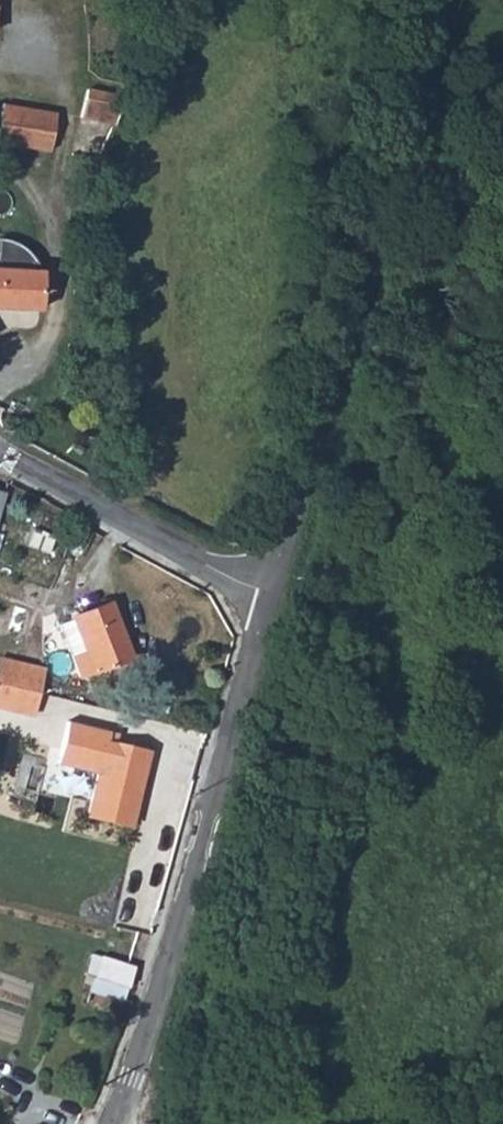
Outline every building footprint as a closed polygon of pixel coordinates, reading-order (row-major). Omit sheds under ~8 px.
[(87,78),(74,102),(108,120),(121,96),(87,78)] [(12,144),(65,152),(68,115),(16,109),(12,144)] [(39,310),(40,273),(36,272),(37,266),(43,266),(42,263),(39,257),(35,251),(31,248),(28,246),(24,244),(19,242),(15,241),(0,241),(0,308),(39,310)] [(47,630),(71,682),(124,658),(100,607),(47,630)] [(27,690),(33,665),(0,657),(0,684),(27,690)] [(23,710),(27,690),(0,684),(0,705),(23,710)] [(99,769),(87,812),(134,823),(152,750),(110,736),(112,728),(69,718),(59,761),(99,769)] [(91,977),(126,986),(130,966),(98,957),(91,977)] [(86,995),(120,1005),(126,986),(91,977),(86,995)] [(40,1115),(35,1123),(58,1123),(40,1115)]
